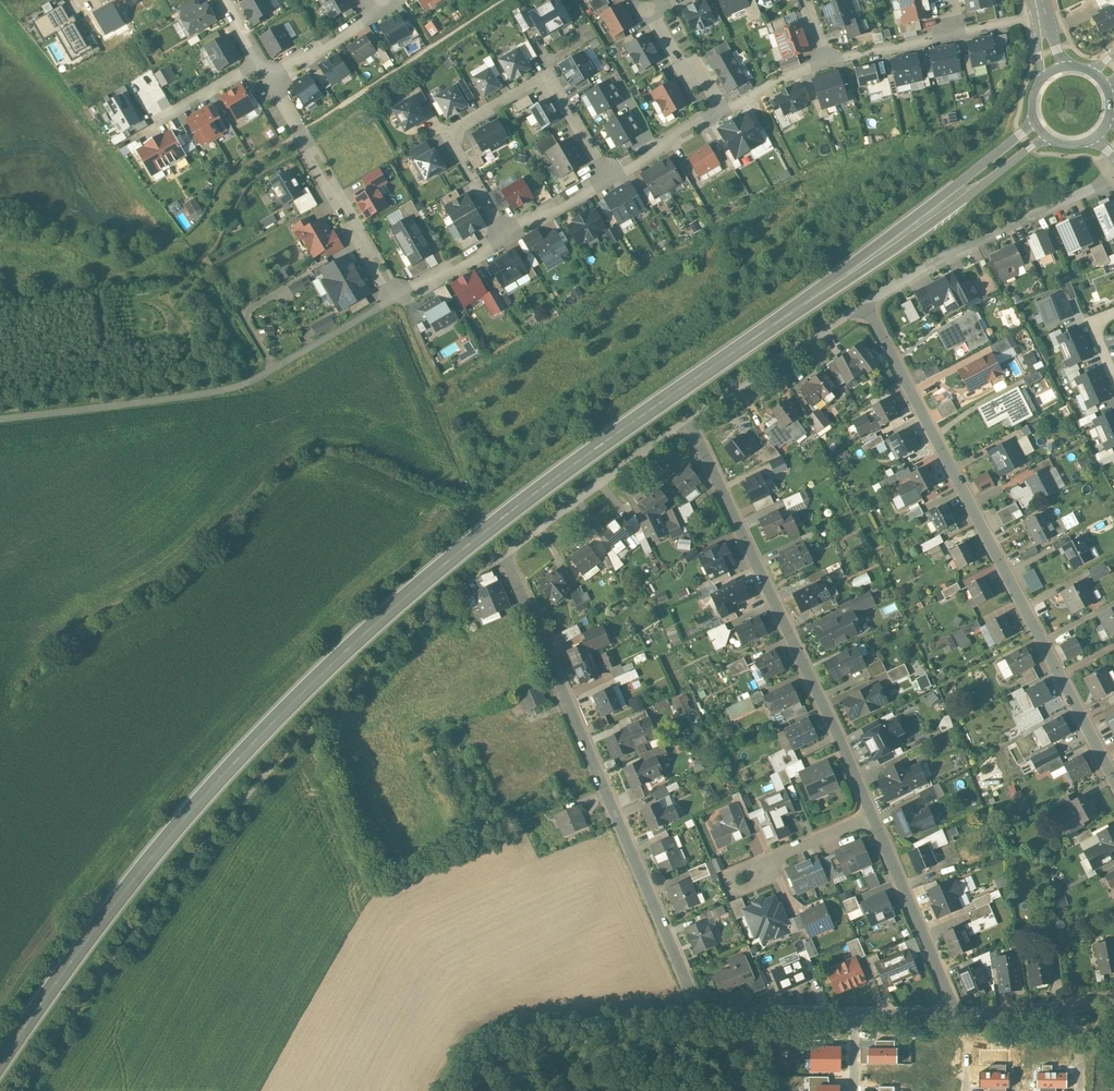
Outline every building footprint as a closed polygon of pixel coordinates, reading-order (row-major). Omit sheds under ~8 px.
[(177,9),(183,18),(200,8),(195,0),(192,0),(177,9)] [(243,5),(247,11),(246,12),(249,19),(251,18),(255,25),(266,19),(264,16),(273,11),(267,0),(251,0),(249,1),(243,5)] [(328,11),(327,12),(332,20),(339,15),(339,14),(351,7),(347,0),(321,0),(328,11)] [(423,9),(434,1),(436,3),(440,0),(417,0),(423,9)] [(530,15),(536,24),(543,38),(550,34),(551,36),(565,27),(564,25),(570,22),(558,0),(557,0),(532,14),(530,15)] [(594,3),(593,0),(591,0),(588,2),(594,12),(607,5),(609,4),(607,0),(599,0),(594,3)] [(726,15),(744,7),(747,6),(747,4),(745,0),(719,0),(726,15)] [(747,6),(744,7),(750,21),(761,16),(755,0),(747,4),(747,6)] [(824,8),(827,17),(825,17),(827,23),(829,23),(832,31),(846,26),(856,22),(856,21),(849,0),(848,0),(824,8)] [(902,10),(928,3),(927,0),(899,0),(902,10)] [(968,12),(975,11),(991,7),(991,6),(990,0),(965,0),(968,12)] [(705,3),(699,5),(699,4),(689,8),(690,10),(685,12),(693,31),(699,28),(700,30),(709,26),(708,24),(713,21),(707,8),(705,3)] [(928,3),(902,10),(905,23),(905,24),(919,20),(929,18),(927,8),(929,7),(928,3)] [(183,18),(182,19),(192,36),(216,21),(206,4),(200,8),(183,18)] [(722,21),(714,4),(707,8),(713,21),(715,24),(722,21)] [(607,5),(599,10),(602,16),(610,11),(607,5)] [(610,11),(602,16),(614,36),(622,32),(632,26),(628,18),(630,16),(627,11),(624,12),(620,5),(610,11)] [(87,38),(74,16),(70,19),(62,6),(33,23),(43,41),(56,34),(72,62),(93,49),(91,46),(97,43),(92,35),(87,38)] [(991,7),(975,11),(977,24),(997,19),(993,6),(991,6),(991,7)] [(1101,11),(1102,14),(1093,18),(1100,34),(1113,27),(1113,17),(1109,7),(1101,11)] [(529,9),(515,19),(523,32),(536,24),(530,15),(532,14),(529,9)] [(399,16),(380,27),(391,45),(396,42),(400,44),(404,41),(404,37),(409,35),(409,34),(403,23),(399,16)] [(783,17),(765,25),(769,35),(775,33),(787,29),(783,17)] [(864,18),(856,21),(856,22),(846,26),(850,38),(869,32),(864,18)] [(419,36),(409,19),(403,23),(409,34),(409,35),(412,40),(419,36)] [(426,25),(433,36),(442,30),(435,19),(426,25)] [(905,24),(905,23),(900,24),(902,34),(921,30),(919,20),(905,24)] [(787,29),(775,33),(780,46),(805,37),(800,24),(787,29)] [(281,27),(262,38),(273,56),(292,45),(281,27)] [(217,32),(200,42),(205,50),(207,49),(207,48),(222,40),(217,32)] [(311,32),(294,41),(299,50),(315,39),(311,32)] [(622,32),(614,36),(617,43),(626,38),(622,32)] [(617,43),(614,44),(620,55),(628,50),(627,47),(636,42),(631,35),(626,38),(617,43)] [(374,50),(365,36),(348,48),(358,63),(375,52),(374,50)] [(636,42),(627,47),(628,50),(636,64),(640,62),(644,69),(660,60),(652,47),(653,47),(647,36),(636,42)] [(999,36),(991,38),(996,56),(1004,54),(1002,47),(1000,36),(999,36)] [(197,37),(188,42),(191,46),(200,41),(197,37)] [(805,37),(780,46),(784,59),(784,60),(797,55),(809,51),(805,37)] [(991,37),(979,40),(985,64),(997,62),(996,56),(991,38),(991,37)] [(222,40),(207,48),(207,49),(219,70),(238,59),(233,51),(235,50),(232,44),(230,45),(225,38),(222,40)] [(537,57),(527,40),(516,47),(518,50),(519,50),(527,63),(537,57)] [(979,40),(967,43),(970,55),(973,67),(985,64),(979,40)] [(727,43),(713,49),(719,58),(728,52),(729,53),(732,51),(727,43)] [(390,60),(381,46),(374,50),(375,52),(384,65),(390,60)] [(954,46),(942,49),(948,74),(960,71),(954,46)] [(942,49),(929,52),(930,56),(934,72),(935,77),(948,74),(942,49)] [(514,53),(512,50),(503,55),(505,58),(500,61),(506,72),(510,78),(511,80),(517,77),(517,78),(525,74),(524,73),(530,69),(527,63),(519,50),(518,50),(514,53)] [(719,58),(711,62),(720,77),(737,67),(729,53),(728,52),(719,58)] [(584,53),(560,66),(572,87),(575,85),(587,78),(595,73),(594,70),(595,67),(592,63),(589,62),(584,53)] [(797,55),(784,60),(784,59),(778,61),(782,72),(800,64),(797,55)] [(916,55),(903,58),(909,83),(922,80),(916,55)] [(970,55),(963,56),(968,75),(975,73),(973,67),(970,55)] [(348,72),(337,56),(320,67),(322,69),(333,85),(340,80),(341,77),(348,72)] [(930,56),(924,58),(927,74),(934,72),(930,56)] [(903,58),(891,61),(894,75),(897,86),(909,83),(903,58)] [(490,70),(495,79),(501,76),(492,60),(485,64),(489,71),(490,70)] [(874,64),(854,70),(860,90),(867,88),(866,84),(878,80),(874,64)] [(737,67),(720,77),(729,92),(736,88),(746,82),(737,67)] [(333,85),(322,69),(314,74),(325,90),(333,85)] [(166,70),(157,75),(163,86),(172,81),(166,70)] [(485,97),(500,88),(495,79),(490,70),(489,71),(475,79),(475,80),(473,83),(476,87),(479,87),(485,97)] [(662,71),(645,80),(653,94),(670,84),(662,71)] [(506,72),(501,76),(504,82),(510,78),(506,72)] [(838,73),(813,81),(819,99),(822,108),(826,107),(846,100),(847,100),(844,91),(838,73)] [(894,75),(887,76),(892,95),(899,93),(897,86),(894,75)] [(321,95),(308,76),(292,87),(298,96),(305,106),(306,105),(313,100),(314,101),(321,95)] [(587,78),(575,85),(578,91),(590,84),(587,78)] [(607,79),(594,85),(600,100),(613,94),(607,79)] [(474,97),(464,80),(454,86),(455,87),(465,103),(474,97)] [(746,82),(736,88),(741,95),(753,88),(748,80),(746,82)] [(670,84),(653,94),(663,112),(658,116),(662,123),(666,124),(675,118),(672,113),(686,104),(673,82),(670,84)] [(427,101),(417,84),(406,90),(410,96),(412,95),(419,106),(427,101)] [(798,86),(776,97),(785,116),(807,105),(798,86)] [(465,103),(455,87),(436,98),(447,117),(453,114),(454,115),(461,111),(461,110),(466,106),(465,103)] [(243,89),(236,92),(235,91),(223,98),(228,108),(230,107),(235,115),(241,111),(244,115),(254,109),(244,92),(243,89)] [(260,106),(250,89),(244,92),(254,109),(260,106)] [(851,89),(844,91),(847,100),(846,100),(848,105),(854,103),(851,89)] [(105,106),(113,120),(133,108),(125,94),(105,106)] [(613,94),(600,100),(614,132),(633,123),(626,106),(619,109),(613,94)] [(419,106),(412,95),(410,96),(405,99),(407,103),(394,110),(406,131),(426,119),(419,106)] [(305,106),(298,96),(291,101),(301,118),(310,111),(306,105),(305,106)] [(528,96),(513,105),(518,113),(533,104),(528,96)] [(547,99),(530,109),(542,130),(559,120),(555,113),(556,112),(552,104),(551,105),(547,99)] [(826,107),(822,108),(819,99),(812,101),(819,119),(828,116),(826,107)] [(219,118),(212,107),(207,110),(206,108),(199,112),(215,139),(221,135),(220,133),(225,130),(226,129),(219,118)] [(141,123),(133,108),(113,120),(121,134),(141,123)] [(215,139),(199,112),(193,116),(194,118),(188,121),(195,132),(201,144),(207,140),(208,143),(215,139)] [(949,113),(951,123),(957,121),(955,112),(949,113)] [(746,114),(719,130),(730,149),(736,158),(737,158),(763,142),(746,114)] [(232,128),(225,115),(219,118),(226,129),(225,130),(226,132),(232,128)] [(177,130),(172,121),(165,124),(170,133),(171,132),(172,133),(177,130)] [(489,125),(483,128),(484,129),(473,135),(479,144),(474,147),(480,158),(486,155),(483,151),(490,147),(492,151),(504,144),(502,140),(507,137),(498,121),(490,126),(489,125)] [(189,136),(183,126),(177,130),(172,133),(181,148),(186,145),(186,146),(192,142),(189,136)] [(170,133),(162,138),(161,136),(154,140),(170,168),(170,167),(177,163),(175,161),(185,156),(172,133),(171,132),(170,133)] [(201,144),(195,132),(189,136),(192,142),(195,147),(201,144)] [(552,135),(535,144),(542,156),(548,153),(547,152),(559,146),(552,135)] [(559,146),(547,152),(548,153),(554,165),(577,152),(570,139),(559,146)] [(139,140),(126,147),(130,152),(138,148),(139,151),(144,148),(139,140)] [(154,140),(146,144),(147,146),(144,148),(139,151),(138,152),(142,159),(152,175),(161,169),(162,172),(169,168),(170,168),(154,140)] [(425,142),(408,152),(414,162),(431,152),(425,142)] [(708,146),(688,158),(699,176),(719,165),(708,146)] [(474,147),(465,153),(475,169),(484,164),(480,158),(474,147)] [(138,148),(130,152),(138,162),(142,159),(138,152),(139,151),(138,148)] [(737,158),(736,158),(730,149),(725,153),(735,170),(742,166),(737,158)] [(414,162),(419,173),(422,171),(427,180),(445,169),(435,150),(431,152),(414,162)] [(577,152),(554,165),(561,177),(562,177),(573,170),(584,164),(577,152)] [(668,160),(655,167),(669,190),(681,183),(675,171),(668,160)] [(669,190),(655,167),(642,175),(648,187),(655,198),(659,196),(669,190)] [(691,184),(681,167),(675,171),(681,183),(684,188),(691,184)] [(382,173),(387,180),(393,176),(387,168),(382,173)] [(304,196),(289,169),(269,180),(283,207),(304,196)] [(378,169),(363,178),(369,189),(375,185),(376,187),(386,182),(378,169)] [(780,174),(783,180),(792,176),(789,169),(780,174)] [(573,170),(562,177),(561,177),(558,179),(557,182),(563,192),(580,182),(573,170)] [(503,191),(502,191),(510,204),(513,209),(519,205),(520,206),(527,203),(526,201),(532,198),(522,180),(503,191)] [(376,187),(375,185),(369,189),(368,189),(367,193),(356,199),(367,218),(387,206),(376,187)] [(636,196),(630,185),(624,188),(623,186),(616,190),(632,216),(638,212),(637,211),(643,207),(636,196)] [(500,187),(489,194),(498,211),(510,204),(502,191),(503,191),(500,187)] [(655,198),(648,187),(642,190),(643,192),(650,203),(652,207),(662,202),(659,196),(655,198)] [(456,190),(441,199),(446,208),(461,199),(456,190)] [(632,216),(616,190),(610,194),(611,196),(605,199),(612,210),(619,222),(624,218),(625,220),(632,216)] [(650,203),(643,192),(636,196),(643,207),(650,203)] [(461,199),(446,208),(455,223),(475,211),(467,196),(461,199)] [(198,197),(186,203),(193,219),(205,213),(198,197)] [(411,201),(398,208),(405,221),(411,218),(412,220),(420,216),(411,201)] [(1093,209),(1108,243),(1113,240),(1113,204),(1112,201),(1093,209)] [(612,210),(605,214),(612,226),(619,222),(612,210)] [(475,211),(455,223),(463,237),(463,238),(473,232),(484,226),(475,211)] [(595,211),(588,215),(587,212),(574,220),(575,223),(568,227),(575,239),(582,234),(587,243),(600,235),(598,232),(605,228),(595,211)] [(261,221),(265,229),(278,222),(274,214),(261,221)] [(1080,216),(1055,227),(1068,256),(1093,245),(1080,216)] [(405,221),(392,229),(397,237),(395,237),(402,249),(424,237),(422,234),(421,235),(412,220),(411,218),(405,221)] [(306,220),(293,228),(300,240),(304,237),(309,234),(306,229),(310,227),(306,220)] [(310,227),(306,229),(309,234),(304,237),(308,244),(315,257),(325,251),(339,242),(335,235),(331,237),(321,220),(310,227)] [(613,229),(606,233),(611,242),(618,238),(613,229)] [(537,230),(523,238),(531,252),(537,248),(535,245),(543,241),(537,230)] [(473,232),(463,238),(463,237),(457,241),(463,250),(478,241),(473,232)] [(1043,232),(1028,239),(1029,242),(1037,260),(1053,253),(1043,232)] [(543,241),(535,245),(537,248),(546,264),(567,252),(556,233),(543,241)] [(424,237),(402,249),(406,255),(407,254),(413,264),(413,265),(424,258),(432,254),(425,242),(426,241),(424,237)] [(531,252),(523,238),(517,242),(527,259),(533,255),(531,252)] [(343,249),(339,242),(325,251),(329,257),(343,249)] [(1037,260),(1029,242),(1022,245),(1027,255),(1031,262),(1037,260)] [(1101,245),(1090,250),(1098,268),(1109,263),(1101,245)] [(1014,247),(997,255),(1005,273),(1015,269),(1022,265),(1023,265),(1020,258),(1018,254),(1017,254),(1014,247)] [(514,250),(502,257),(515,280),(527,273),(521,262),(514,250)] [(1005,273),(997,255),(991,258),(992,261),(1001,279),(1002,281),(1017,274),(1015,269),(1005,273)] [(1031,262),(1027,255),(1020,258),(1023,265),(1022,265),(1025,271),(1034,268),(1031,262)] [(331,266),(323,271),(325,275),(328,279),(322,282),(335,303),(340,300),(345,309),(348,307),(365,297),(369,294),(361,280),(360,280),(355,271),(356,271),(347,256),(331,266)] [(502,257),(490,264),(497,276),(503,287),(504,287),(515,280),(502,257)] [(424,258),(413,265),(413,264),(407,267),(413,279),(430,269),(424,258)] [(327,259),(310,268),(316,280),(325,275),(323,271),(331,266),(327,259)] [(537,276),(527,259),(521,262),(527,273),(530,279),(537,276)] [(992,261),(986,264),(996,281),(1001,279),(992,261)] [(1103,269),(1086,275),(1090,285),(1093,284),(1092,281),(1106,276),(1103,269)] [(467,276),(460,280),(461,281),(453,286),(464,305),(486,292),(475,273),(467,277),(467,276)] [(1106,276),(1092,281),(1093,284),(1100,301),(1105,299),(1107,303),(1113,300),(1113,273),(1106,276)] [(952,275),(918,293),(927,311),(928,310),(928,309),(945,301),(946,301),(947,301),(951,309),(948,310),(948,311),(966,302),(959,288),(952,275)] [(503,287),(497,276),(491,280),(496,290),(501,297),(507,293),(504,287),(503,287)] [(307,278),(290,287),(294,294),(311,285),(307,278)] [(1060,286),(1063,293),(1067,302),(1077,298),(1070,282),(1060,286)] [(970,283),(959,288),(966,302),(969,308),(980,302),(970,283)] [(453,300),(445,285),(434,292),(437,298),(438,299),(441,298),(445,304),(453,300)] [(496,290),(483,297),(493,314),(506,307),(501,297),(496,290)] [(1063,293),(1037,303),(1046,327),(1072,316),(1067,302),(1063,293)] [(365,297),(348,307),(353,314),(370,304),(365,297)] [(431,304),(419,311),(425,320),(428,319),(431,324),(432,323),(437,331),(457,319),(452,311),(450,312),(445,304),(441,298),(438,299),(437,298),(430,302),(431,304)] [(912,322),(921,317),(911,299),(902,304),(912,322)] [(971,314),(938,331),(947,349),(966,338),(972,348),(988,340),(983,332),(978,335),(972,325),(975,323),(971,314)] [(330,317),(313,326),(317,334),(334,324),(330,317)] [(422,322),(417,325),(420,332),(425,328),(422,322)] [(1063,336),(1058,338),(1061,345),(1059,346),(1062,353),(1086,343),(1084,339),(1083,339),(1079,329),(1063,336)] [(1060,330),(1048,335),(1050,341),(1058,338),(1063,336),(1060,330)] [(1005,338),(991,346),(996,357),(1011,349),(1005,338)] [(475,350),(470,341),(462,345),(469,358),(480,352),(478,349),(475,350)] [(861,343),(847,354),(843,357),(856,376),(862,372),(860,370),(864,367),(874,359),(861,343)] [(1086,343),(1062,353),(1066,361),(1067,360),(1070,367),(1077,364),(1091,358),(1086,347),(1088,347),(1086,343)] [(1033,350),(1023,355),(1029,367),(1039,363),(1033,350)] [(843,357),(840,354),(833,360),(841,375),(846,384),(856,376),(843,357)] [(991,355),(959,372),(967,387),(987,377),(989,381),(992,387),(1005,380),(991,355)] [(874,359),(864,367),(868,373),(878,365),(874,359)] [(841,375),(833,360),(826,365),(836,379),(841,375)] [(944,377),(961,370),(958,363),(946,368),(944,363),(939,365),(944,377)] [(1070,367),(1065,369),(1068,375),(1080,370),(1077,364),(1070,367)] [(936,365),(924,372),(927,379),(940,372),(936,365)] [(1081,377),(1076,379),(1079,386),(1077,387),(1080,395),(1104,384),(1102,380),(1101,380),(1097,370),(1081,377)] [(1037,371),(1023,378),(1027,387),(1041,380),(1037,371)] [(1078,371),(1066,376),(1069,382),(1076,379),(1081,377),(1078,371)] [(823,372),(809,383),(809,384),(800,390),(812,406),(821,399),(826,405),(835,399),(830,393),(836,388),(823,372)] [(987,377),(967,387),(969,391),(970,391),(989,381),(987,377)] [(1104,384),(1080,395),(1084,403),(1086,402),(1089,409),(1095,406),(1110,399),(1105,389),(1106,389),(1104,384)] [(1017,388),(978,409),(988,427),(1007,417),(1012,426),(1031,416),(1017,388)] [(889,398),(872,407),(878,418),(876,419),(875,419),(880,428),(880,427),(899,417),(889,398)] [(951,400),(936,407),(943,419),(957,411),(951,400)] [(781,423),(775,428),(773,425),(769,428),(765,431),(771,439),(768,441),(769,443),(774,447),(777,445),(780,449),(781,448),(779,445),(784,442),(786,444),(792,439),(793,440),(801,433),(792,422),(800,416),(795,409),(793,410),(786,401),(772,411),(777,418),(781,423)] [(1089,409),(1084,411),(1086,417),(1095,413),(1098,412),(1095,406),(1089,409)] [(819,410),(808,418),(818,438),(832,428),(819,410)] [(1094,421),(1094,422),(1097,428),(1095,428),(1099,436),(1113,430),(1113,412),(1097,420),(1094,421)] [(1086,417),(1076,421),(1080,428),(1094,422),(1094,421),(1097,420),(1095,413),(1086,417)] [(865,416),(853,422),(857,430),(857,433),(859,435),(861,437),(873,431),(874,432),(881,428),(880,427),(880,428),(875,419),(876,419),(875,418),(872,417),(867,420),(865,416)] [(772,417),(766,422),(766,424),(769,428),(773,425),(775,428),(781,423),(777,418),(772,417)] [(1025,437),(1020,429),(1003,438),(1006,443),(1014,440),(1015,442),(1025,437)] [(906,430),(889,439),(893,447),(890,449),(893,454),(896,453),(899,457),(896,459),(916,449),(915,448),(917,447),(914,441),(912,441),(906,430)] [(1099,436),(1102,444),(1104,443),(1106,450),(1107,450),(1112,448),(1113,447),(1113,430),(1099,436)] [(873,431),(861,437),(865,445),(869,442),(877,438),(874,432),(873,431)] [(877,438),(869,442),(865,445),(862,447),(865,453),(884,443),(880,436),(877,438)] [(740,437),(725,448),(737,464),(752,452),(740,437)] [(1006,443),(989,452),(1001,475),(1025,462),(1015,442),(1014,440),(1006,443)] [(780,456),(774,447),(769,443),(765,446),(772,460),(780,456)] [(772,460),(765,446),(756,453),(764,463),(772,460)] [(1094,455),(1097,462),(1113,454),(1113,453),(1112,448),(1107,450),(1106,450),(1094,455)] [(1049,458),(1031,467),(1035,474),(1045,469),(1046,472),(1054,468),(1049,458)] [(776,462),(778,472),(788,469),(785,459),(776,462)] [(908,467),(896,473),(900,482),(910,477),(912,481),(918,494),(919,493),(935,485),(926,467),(912,475),(908,467)] [(689,468),(672,481),(684,497),(696,488),(695,487),(700,482),(689,468)] [(1045,469),(1035,474),(1036,476),(1028,480),(1031,485),(1039,500),(1056,491),(1046,472),(1045,469)] [(896,473),(879,483),(882,489),(899,480),(900,482),(896,473)] [(987,473),(974,480),(981,493),(994,487),(987,473)] [(762,477),(743,485),(751,502),(752,502),(770,494),(769,494),(763,481),(762,477)] [(773,481),(767,479),(763,481),(769,494),(777,490),(773,481)] [(912,481),(897,489),(906,505),(921,498),(919,493),(918,494),(912,481)] [(1031,485),(1023,489),(1021,493),(1027,503),(1030,504),(1039,500),(1031,485)] [(696,488),(684,497),(689,503),(701,494),(696,488)] [(659,491),(639,506),(650,520),(657,515),(665,509),(662,504),(666,501),(659,491)] [(799,493),(782,500),(786,510),(803,502),(799,493)] [(770,494),(752,502),(757,512),(774,504),(770,494)] [(1016,502),(996,512),(1003,526),(1015,520),(1012,514),(1020,510),(1016,502)] [(689,503),(677,508),(684,524),(696,518),(689,503)] [(945,505),(929,513),(939,532),(945,529),(955,524),(945,505)] [(919,507),(905,514),(909,521),(923,514),(919,507)] [(677,508),(667,513),(672,522),(666,524),(673,538),(682,534),(678,526),(684,524),(677,508)] [(782,521),(778,512),(760,521),(767,538),(785,529),(788,536),(798,532),(791,517),(782,521)] [(1044,512),(1025,522),(1037,545),(1067,530),(1061,519),(1050,524),(1044,512)] [(635,515),(625,522),(634,534),(633,535),(636,538),(643,533),(639,524),(635,515)] [(657,515),(650,520),(645,521),(652,536),(664,530),(657,515)] [(622,519),(604,533),(615,548),(613,550),(620,560),(632,550),(625,541),(633,535),(634,534),(625,522),(622,519)] [(652,536),(645,521),(639,524),(643,533),(646,539),(652,536)] [(955,524),(945,529),(948,533),(957,528),(955,524)] [(815,530),(800,537),(803,545),(818,538),(815,530)] [(636,538),(633,535),(625,541),(632,550),(640,544),(636,538)] [(1069,536),(1053,545),(1056,551),(1063,547),(1072,542),(1069,536)] [(1072,542),(1063,547),(1075,569),(1092,559),(1080,537),(1072,542)] [(691,549),(692,540),(681,538),(680,548),(691,549)] [(965,543),(950,551),(959,570),(975,561),(965,543)] [(712,548),(704,552),(705,555),(700,557),(708,574),(713,572),(726,567),(733,563),(725,545),(714,551),(712,548)] [(938,545),(927,551),(933,562),(944,556),(938,545)] [(588,546),(570,559),(582,575),(600,561),(588,546)] [(795,546),(786,550),(788,554),(777,559),(785,576),(805,566),(800,556),(795,546)] [(1035,546),(1019,555),(1022,560),(1038,552),(1035,546)] [(694,549),(684,557),(688,562),(698,554),(694,549)] [(808,553),(800,556),(805,566),(812,563),(808,553)] [(613,567),(607,557),(602,559),(608,569),(613,567)] [(1104,562),(1088,570),(1094,582),(1110,574),(1104,562)] [(832,566),(824,569),(827,575),(832,573),(833,573),(835,572),(834,571),(832,566)] [(726,567),(713,572),(708,574),(713,585),(715,584),(730,577),(726,567)] [(841,568),(834,571),(835,572),(833,573),(836,580),(844,576),(841,568)] [(1031,592),(1043,586),(1034,568),(1022,574),(1031,592)] [(824,569),(807,577),(810,583),(827,575),(824,569)] [(567,586),(556,571),(539,584),(550,599),(550,598),(555,604),(570,592),(571,591),(567,586)] [(868,572),(852,579),(857,589),(873,582),(868,572)] [(827,575),(810,583),(811,586),(793,594),(802,612),(820,604),(831,598),(830,598),(825,586),(837,581),(836,580),(833,573),(832,573),(827,575)] [(496,576),(477,584),(480,591),(499,583),(496,576)] [(994,597),(983,578),(967,586),(973,598),(968,600),(972,608),(977,606),(994,597)] [(1084,580),(1062,591),(1074,614),(1095,602),(1084,580)] [(742,582),(734,585),(733,582),(727,585),(728,588),(724,590),(731,606),(732,606),(750,598),(742,582)] [(480,591),(474,594),(479,606),(505,595),(500,583),(499,583),(480,591)] [(957,583),(941,591),(945,599),(961,590),(957,583)] [(713,585),(700,591),(704,599),(718,592),(715,584),(713,585)] [(578,589),(571,591),(570,592),(576,606),(583,602),(578,589)] [(724,590),(712,596),(719,612),(720,611),(723,618),(735,612),(732,606),(731,606),(724,590)] [(868,592),(851,600),(856,612),(874,604),(868,592)] [(505,595),(479,606),(484,618),(499,612),(510,607),(505,595)] [(831,598),(820,604),(824,613),(838,606),(833,596),(830,598),(831,598)] [(1099,615),(1111,637),(1113,635),(1113,608),(1099,615)] [(499,612),(484,618),(480,619),(483,626),(501,618),(499,612)] [(735,612),(723,618),(726,624),(738,618),(735,612)] [(853,613),(816,631),(825,650),(862,632),(853,613)] [(1003,615),(986,624),(997,644),(1014,635),(1003,615)] [(759,617),(735,628),(743,645),(767,634),(759,617)] [(977,620),(961,629),(964,636),(981,628),(977,620)] [(725,624),(707,632),(711,641),(727,634),(728,631),(725,624)] [(577,625),(561,632),(566,642),(582,634),(577,625)] [(602,626),(584,634),(587,640),(590,639),(593,640),(606,635),(602,626)] [(606,635),(593,640),(590,639),(587,640),(584,641),(585,644),(586,644),(589,653),(604,647),(601,637),(606,635)] [(948,638),(953,649),(957,647),(951,636),(948,638)] [(1075,639),(1061,646),(1068,659),(1082,652),(1075,639)] [(585,644),(568,651),(575,667),(592,660),(589,653),(586,644),(585,644)] [(856,648),(826,662),(834,679),(850,672),(851,674),(862,668),(858,659),(860,658),(856,648)] [(1025,648),(1005,659),(1014,676),(1020,673),(1032,666),(1034,665),(1025,648)] [(770,655),(756,662),(759,670),(764,679),(784,669),(776,652),(775,652),(774,650),(769,652),(770,655)] [(610,652),(602,656),(609,670),(616,666),(610,652)] [(645,652),(635,657),(638,664),(648,659),(645,652)] [(744,658),(726,666),(731,677),(738,674),(737,671),(748,666),(744,658)] [(592,660),(575,667),(581,683),(599,676),(592,660)] [(881,660),(865,667),(871,679),(886,672),(881,660)] [(886,672),(892,684),(910,675),(904,664),(886,672)] [(1032,666),(1020,673),(1023,677),(1017,680),(1021,688),(1039,679),(1032,666)] [(622,667),(611,672),(614,679),(625,674),(622,667)] [(1086,678),(1097,699),(1113,690),(1113,689),(1103,669),(1086,678)] [(759,670),(753,673),(757,681),(756,681),(756,682),(764,679),(759,670)] [(625,674),(629,682),(634,680),(630,672),(625,674)] [(921,690),(932,685),(927,673),(917,678),(921,690)] [(625,674),(614,679),(618,687),(629,682),(625,674)] [(1026,691),(1027,693),(1017,698),(1024,712),(1036,706),(1052,698),(1043,683),(1026,691)] [(869,688),(851,697),(842,701),(851,720),(860,716),(878,708),(878,707),(887,703),(878,684),(869,688)] [(791,685),(774,693),(774,694),(765,698),(765,699),(764,699),(770,710),(780,705),(782,710),(799,701),(791,685)] [(539,687),(521,695),(527,710),(545,702),(539,687)] [(611,688),(594,696),(594,697),(595,696),(597,701),(596,701),(603,717),(605,716),(621,709),(620,708),(620,709),(615,698),(616,698),(611,688)] [(924,699),(931,707),(940,698),(932,690),(924,699)] [(1097,699),(1103,711),(1113,706),(1113,690),(1097,699)] [(762,691),(749,697),(753,704),(764,699),(764,698),(765,698),(762,691)] [(687,696),(674,701),(677,708),(687,710),(689,709),(686,701),(688,700),(687,696)] [(749,697),(727,708),(733,720),(755,709),(753,704),(749,697)] [(799,701),(782,710),(771,716),(776,727),(807,713),(804,706),(802,707),(799,701)] [(1013,718),(1020,732),(1044,720),(1036,706),(1024,712),(1013,718)] [(645,709),(629,716),(633,726),(649,719),(645,709)] [(1106,717),(1113,733),(1113,713),(1106,717)] [(603,717),(591,722),(596,732),(610,725),(605,716),(603,717)] [(1043,727),(1034,732),(1042,747),(1051,742),(1051,743),(1070,733),(1061,717),(1043,727)] [(880,718),(865,726),(869,732),(884,725),(880,718)] [(649,719),(633,726),(639,739),(633,742),(636,749),(644,744),(643,744),(657,738),(649,719)] [(808,719),(788,728),(789,731),(785,733),(793,750),(817,738),(808,719)] [(863,735),(877,762),(905,748),(891,721),(884,725),(869,732),(863,735)] [(1023,737),(1034,732),(1032,727),(1021,732),(1023,737)] [(626,731),(605,739),(613,759),(635,750),(636,749),(633,742),(630,733),(628,732),(626,731)] [(636,749),(635,750),(638,756),(641,755),(647,752),(644,744),(636,749)] [(667,755),(662,744),(656,748),(660,758),(667,755)] [(919,745),(905,752),(909,759),(922,752),(919,745)] [(1055,746),(1030,758),(1038,776),(1063,763),(1055,746)] [(647,752),(641,755),(645,762),(655,757),(656,760),(660,758),(656,748),(647,752)] [(790,750),(779,756),(781,760),(785,768),(796,762),(790,750)] [(1082,756),(1064,766),(1072,782),(1091,772),(1082,756)] [(640,763),(625,770),(632,788),(633,788),(639,786),(649,781),(652,787),(665,781),(656,760),(655,757),(645,762),(640,763)] [(613,759),(604,763),(607,771),(616,766),(613,759)] [(781,760),(771,765),(775,773),(777,772),(785,768),(781,760)] [(785,768),(790,779),(800,774),(799,774),(806,771),(801,760),(796,762),(785,768)] [(828,763),(811,771),(810,769),(806,771),(799,774),(800,774),(810,799),(811,799),(810,798),(828,790),(828,792),(839,787),(828,763)] [(919,766),(906,771),(902,763),(885,770),(888,777),(878,781),(887,801),(904,793),(903,789),(911,786),(913,788),(926,783),(924,779),(919,766)] [(790,779),(785,768),(777,772),(783,786),(791,782),(790,779)] [(926,783),(913,788),(917,794),(919,793),(932,786),(929,777),(924,779),(926,783)] [(670,785),(653,794),(657,802),(669,796),(674,794),(670,785)] [(639,786),(633,788),(632,788),(627,791),(632,803),(645,797),(639,786)] [(932,786),(919,793),(925,805),(938,798),(934,790),(932,786)] [(940,787),(934,790),(938,798),(944,795),(940,787)] [(785,791),(760,801),(769,821),(769,822),(780,817),(794,811),(785,791)] [(750,819),(739,792),(732,796),(736,804),(737,804),(745,822),(751,820),(750,819)] [(1073,794),(1061,800),(1064,807),(1064,806),(1067,805),(1067,804),(1076,799),(1073,794)] [(1076,799),(1067,804),(1067,805),(1071,812),(1071,813),(1076,810),(1082,823),(1083,823),(1098,815),(1090,801),(1087,802),(1084,796),(1085,796),(1084,795),(1076,799)] [(669,796),(657,802),(658,804),(643,811),(651,831),(667,824),(679,818),(669,796)] [(1061,800),(1047,807),(1050,814),(1064,807),(1064,806),(1064,807),(1061,800)] [(736,804),(721,811),(727,826),(711,832),(718,848),(750,835),(745,822),(737,804),(736,804)] [(562,806),(547,812),(550,817),(556,815),(565,811),(562,806)] [(565,811),(556,815),(565,836),(586,827),(577,806),(565,811)] [(910,806),(892,813),(902,837),(920,830),(920,831),(934,825),(930,814),(915,819),(910,806)] [(1076,810),(1071,813),(1071,812),(1062,817),(1070,833),(1084,825),(1083,823),(1082,823),(1076,810)] [(758,816),(750,819),(751,820),(756,832),(762,829),(761,825),(758,816)] [(780,817),(769,822),(769,821),(761,825),(762,829),(766,838),(769,839),(771,842),(788,835),(780,817)] [(1097,834),(1102,843),(1107,853),(1111,851),(1113,850),(1113,825),(1097,834)] [(956,827),(942,833),(947,843),(954,841),(952,837),(958,834),(956,827)] [(941,830),(913,844),(915,850),(927,845),(927,846),(936,842),(938,848),(947,844),(947,843),(942,833),(941,830)] [(1089,830),(1076,837),(1080,844),(1093,837),(1089,830)] [(662,833),(649,840),(651,846),(665,840),(662,833)] [(651,846),(650,846),(663,874),(683,866),(671,837),(665,840),(651,846)] [(861,842),(824,858),(833,879),(834,879),(831,873),(841,869),(844,874),(870,863),(861,842)] [(1102,843),(1085,853),(1094,869),(1113,859),(1113,857),(1111,851),(1107,853),(1102,843)] [(915,850),(909,853),(917,872),(935,865),(934,863),(931,856),(927,846),(927,845),(915,850)] [(816,857),(806,862),(805,861),(799,863),(800,864),(789,869),(799,893),(827,881),(816,857)] [(705,863),(688,870),(692,879),(709,872),(705,863)] [(875,872),(863,877),(869,890),(880,886),(875,872)] [(1105,876),(1110,887),(1113,885),(1113,872),(1105,876)] [(1008,884),(1004,875),(995,880),(999,888),(1008,884)] [(689,880),(669,888),(679,912),(699,904),(699,903),(696,904),(693,897),(696,896),(689,880)] [(936,880),(923,885),(926,892),(928,891),(938,886),(936,880)] [(948,885),(947,883),(938,886),(928,891),(929,892),(930,891),(934,902),(933,902),(934,905),(932,906),(936,918),(939,916),(940,917),(961,908),(956,897),(961,894),(956,882),(948,885)] [(989,893),(972,900),(975,909),(989,904),(993,902),(989,893)] [(704,902),(701,894),(696,896),(693,897),(696,904),(699,903),(699,904),(704,902)] [(884,894),(862,904),(871,925),(885,919),(884,916),(892,913),(884,894)] [(1056,897),(1059,907),(1069,905),(1066,895),(1056,897)] [(778,906),(774,897),(746,909),(744,910),(746,916),(751,929),(756,926),(762,941),(775,935),(776,937),(787,933),(791,931),(786,920),(780,905),(778,906)] [(855,897),(842,902),(847,913),(860,907),(855,897)] [(741,898),(729,903),(737,920),(746,916),(744,910),(746,909),(741,898)] [(975,909),(967,913),(972,923),(973,922),(993,914),(989,904),(975,909)] [(833,926),(824,905),(801,915),(805,927),(809,937),(810,936),(833,926)] [(700,923),(686,929),(696,953),(716,945),(706,921),(714,918),(711,911),(697,917),(700,923)] [(993,914),(973,922),(977,932),(997,924),(993,914)] [(793,918),(786,920),(791,931),(787,933),(788,935),(798,931),(798,930),(793,918)] [(962,925),(943,933),(953,957),(963,953),(962,951),(970,947),(971,949),(972,949),(962,925)] [(805,927),(798,930),(798,931),(803,944),(812,940),(810,936),(809,937),(805,927)] [(1053,935),(1045,937),(1047,950),(1056,949),(1053,935)] [(865,956),(858,938),(851,941),(858,959),(865,956)] [(1096,944),(1101,974),(1113,971),(1113,942),(1113,940),(1096,944)] [(815,970),(806,950),(797,954),(800,960),(806,973),(815,970)] [(908,951),(892,958),(901,980),(917,973),(908,951)] [(971,960),(974,966),(978,964),(980,970),(991,965),(989,952),(971,960)] [(742,954),(728,960),(731,969),(728,970),(726,969),(715,974),(714,977),(716,982),(718,983),(719,985),(718,988),(720,993),(723,994),(731,991),(732,989),(745,983),(747,984),(753,982),(754,979),(752,973),(745,956),(742,954)] [(876,954),(866,958),(874,976),(880,973),(876,965),(880,963),(876,954)] [(1015,956),(997,959),(998,968),(1001,984),(1002,992),(1020,989),(1015,956)] [(880,963),(876,965),(880,973),(885,987),(901,980),(892,958),(880,963)] [(856,959),(829,971),(833,981),(832,982),(836,992),(864,980),(856,959)] [(800,960),(773,971),(781,991),(808,979),(806,973),(800,960)] [(1051,961),(1028,965),(1032,987),(1051,983),(1049,970),(1052,969),(1051,961)] [(974,966),(960,972),(969,994),(973,993),(975,998),(986,993),(983,988),(987,986),(980,970),(978,964),(974,966)] [(994,985),(1001,984),(998,968),(992,969),(994,985)] [(765,987),(758,971),(752,973),(754,979),(753,982),(757,991),(765,987)] [(992,1050),(1007,1050),(1007,1042),(992,1042),(992,1050)] [(811,1070),(840,1071),(840,1048),(811,1048),(811,1070)] [(868,1049),(868,1063),(897,1063),(897,1049),(895,1049),(875,1049),(868,1049)] [(990,1065),(1006,1065),(1009,1065),(1009,1050),(1007,1050),(992,1050),(980,1050),(980,1065),(990,1065)] [(990,1087),(1006,1087),(1009,1087),(1009,1073),(1006,1073),(990,1072),(980,1072),(979,1087),(990,1087)] [(1037,1073),(1037,1088),(1040,1088),(1056,1088),(1066,1088),(1067,1073),(1052,1073),(1042,1073),(1037,1073)] [(809,1077),(809,1087),(829,1087),(828,1077),(809,1077)]
